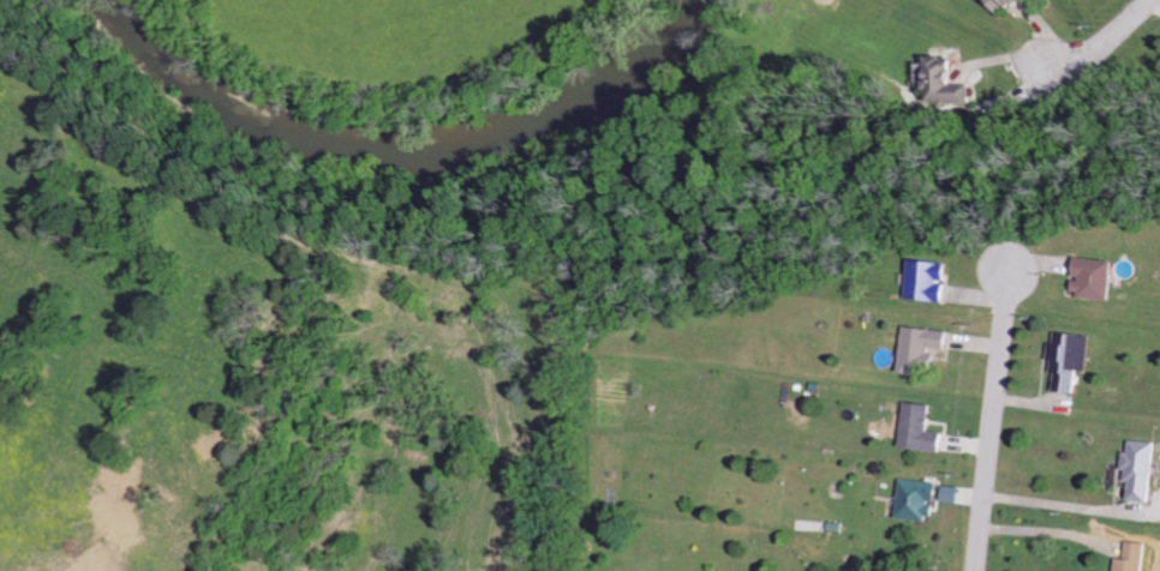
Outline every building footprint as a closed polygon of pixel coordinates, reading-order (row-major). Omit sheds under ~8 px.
[(1004,16),(1031,0),(995,0),(1004,16)] [(1078,296),(1115,300),(1119,261),(1082,258),(1080,280),(1079,280),(1078,296)] [(954,265),(916,259),(911,298),(948,303),(954,265)] [(954,331),(911,327),(906,373),(919,375),(919,367),(939,370),(941,349),(952,350),(954,331)] [(1095,336),(1057,333),(1054,362),(1059,362),(1056,391),(1079,394),(1081,371),(1092,372),(1095,336)] [(936,406),(910,402),(904,447),(946,453),(948,434),(933,432),(936,406)] [(1159,442),(1135,441),(1134,453),(1130,452),(1129,481),(1135,482),(1134,500),(1156,501),(1159,442)] [(943,482),(902,481),(902,520),(936,521),(937,501),(942,502),(943,482)] [(1151,544),(1131,542),(1130,559),(1122,559),(1121,570),(1149,570),(1151,544)]
